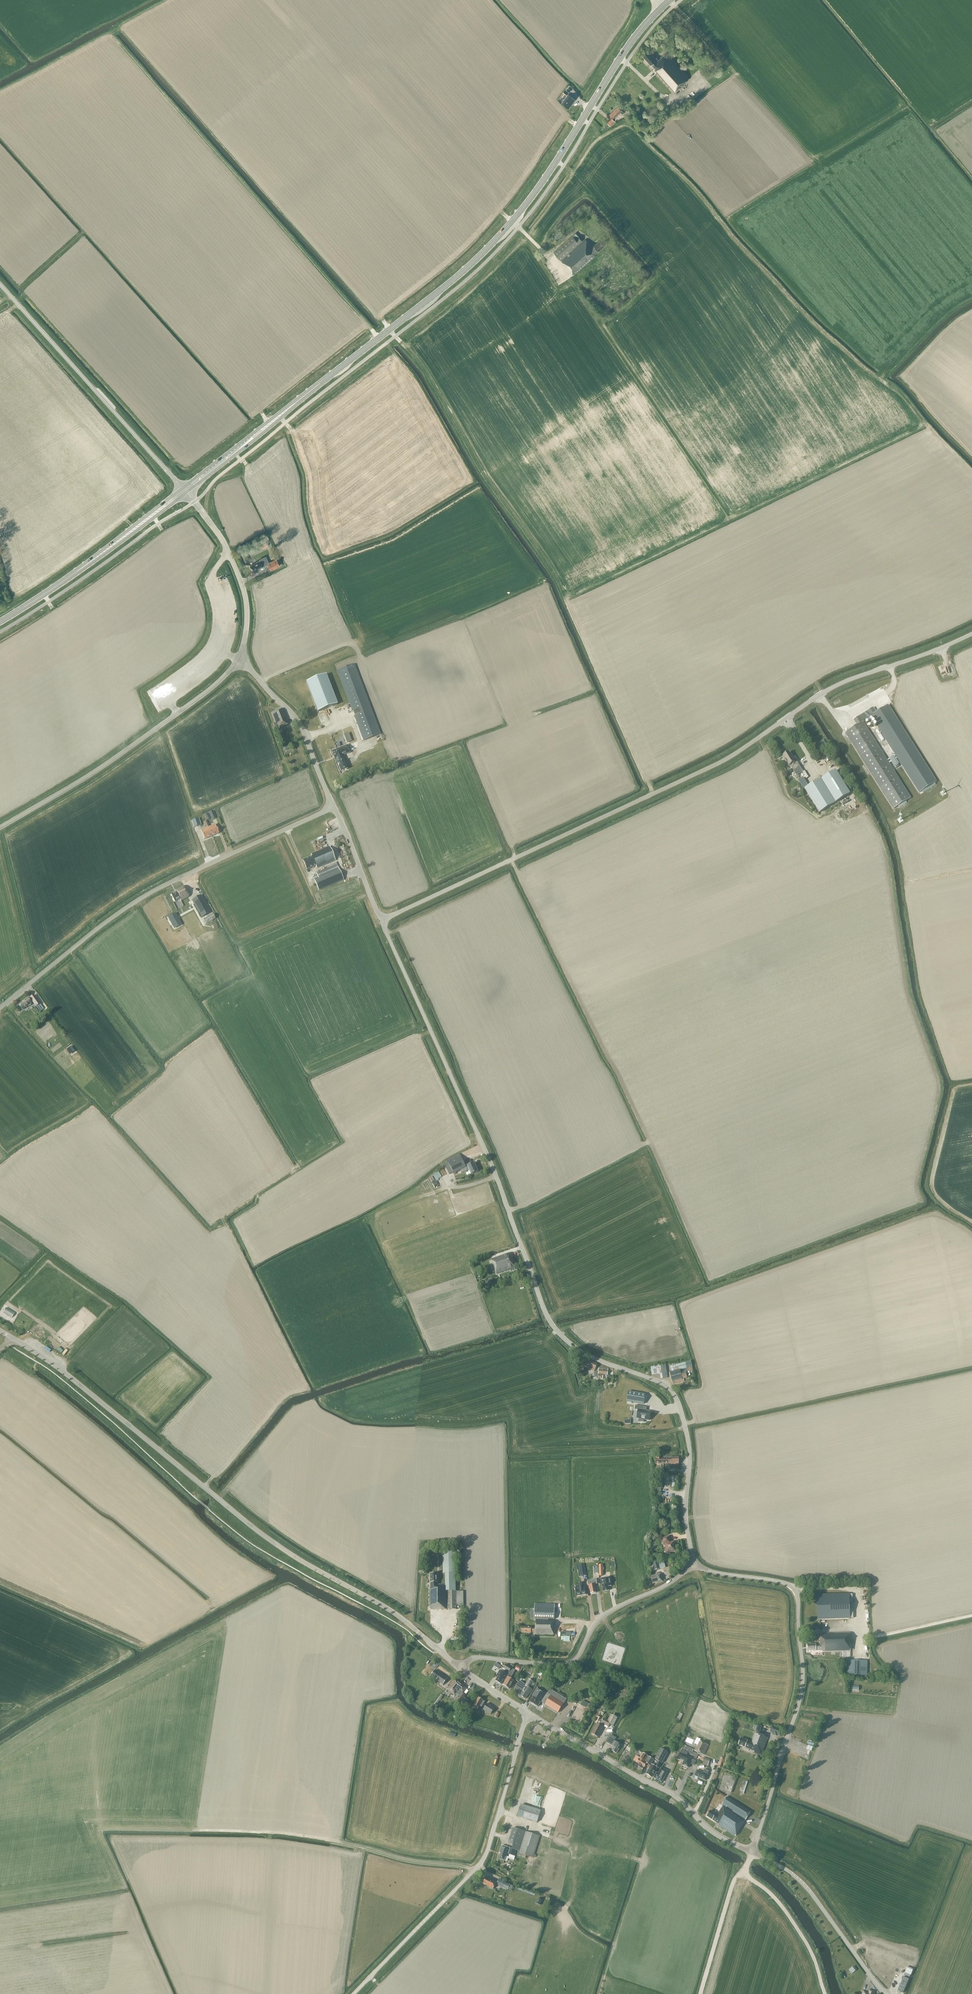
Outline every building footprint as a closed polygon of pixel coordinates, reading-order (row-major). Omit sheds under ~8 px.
[(654,69),(674,91),(689,78),(666,53),(658,61),(648,50),(642,55),(651,65),(652,64),(655,68),(654,69)] [(569,108),(575,99),(568,94),(562,102),(569,108)] [(621,116),(624,112),(618,106),(609,115),(611,117),(607,122),(610,126),(615,121),(615,120),(620,115),(621,116)] [(570,253),(569,253),(583,241),(576,233),(554,252),(561,260),(567,254),(567,255),(561,261),(573,274),(572,274),(573,275),(595,256),(594,255),(605,246),(600,240),(592,247),(586,239),(570,253)] [(256,562),(256,563),(250,566),(252,571),(263,566),(268,564),(271,570),(279,565),(276,559),(269,563),(266,556),(259,559),(259,560),(256,562)] [(363,740),(380,734),(354,664),(337,670),(363,740)] [(317,712),(337,705),(326,675),(306,682),(317,712)] [(859,716),(862,721),(871,716),(919,793),(936,782),(888,706),(876,713),(873,707),(859,716)] [(286,719),(286,718),(282,708),(271,713),(275,722),(273,723),(274,727),(278,725),(279,728),(289,724),(287,719),(286,719)] [(862,721),(859,716),(853,720),(857,725),(845,733),(869,771),(868,772),(865,766),(862,767),(867,775),(869,773),(870,772),(893,809),(898,806),(899,808),(907,803),(906,801),(910,798),(862,721)] [(878,730),(876,731),(882,741),(884,740),(878,730)] [(344,759),(342,756),(350,753),(347,745),(332,751),(335,758),(336,758),(338,763),(337,763),(341,771),(347,769),(344,759)] [(796,776),(803,772),(796,761),(795,762),(789,752),(782,757),(788,767),(790,766),(796,776)] [(893,756),(889,758),(895,767),(898,765),(893,756)] [(819,813),(850,794),(835,771),(804,790),(819,813)] [(798,780),(803,787),(808,784),(804,777),(798,780)] [(194,828),(201,825),(199,818),(191,821),(194,828)] [(209,831),(211,836),(219,833),(215,824),(208,827),(209,831)] [(204,839),(211,836),(209,831),(208,827),(201,830),(204,839)] [(335,861),(329,846),(311,854),(312,856),(302,860),(307,870),(316,866),(317,868),(335,861)] [(318,891),(344,880),(339,868),(313,879),(318,891)] [(181,901),(189,896),(184,886),(175,891),(176,892),(171,894),(175,902),(180,900),(181,901)] [(202,917),(211,912),(201,895),(192,900),(202,917)] [(173,926),(180,922),(175,913),(168,917),(173,926)] [(205,924),(215,919),(213,914),(203,919),(205,924)] [(43,1009),(33,995),(30,998),(28,999),(28,998),(19,1004),(22,1009),(33,1002),(40,1012),(43,1009)] [(466,1167),(461,1157),(459,1154),(447,1160),(448,1163),(444,1165),(449,1175),(453,1172),(454,1173),(460,1170),(462,1173),(469,1170),(471,1175),(478,1172),(474,1163),(467,1166),(467,1167),(466,1167)] [(496,1273),(515,1267),(510,1253),(491,1259),(496,1273)] [(12,1317),(14,1313),(6,1308),(3,1312),(12,1317)] [(594,1371),(598,1364),(588,1359),(585,1365),(582,1363),(579,1370),(583,1372),(585,1367),(594,1371)] [(683,1381),(684,1381),(683,1379),(689,1377),(687,1372),(693,1370),(690,1362),(678,1365),(678,1364),(670,1367),(671,1372),(670,1372),(673,1384),(683,1382),(683,1381)] [(650,1366),(651,1370),(652,1375),(660,1374),(661,1379),(667,1378),(666,1364),(650,1366)] [(603,1375),(603,1368),(599,1368),(598,1373),(594,1372),(593,1378),(602,1379),(603,1375)] [(645,1394),(628,1391),(627,1401),(643,1404),(645,1394)] [(635,1405),(634,1410),(638,1410),(636,1418),(639,1419),(638,1422),(644,1422),(643,1422),(644,1419),(649,1420),(650,1412),(642,1411),(643,1407),(635,1405)] [(663,1458),(662,1458),(662,1455),(656,1455),(656,1458),(655,1458),(655,1464),(663,1464),(663,1458)] [(670,1542),(670,1540),(669,1536),(662,1537),(663,1545),(665,1545),(666,1550),(665,1550),(666,1554),(670,1553),(669,1552),(676,1551),(674,1542),(670,1542)] [(443,1574),(454,1574),(454,1552),(443,1552),(443,1574)] [(576,1566),(577,1570),(579,1569),(580,1576),(585,1575),(584,1564),(576,1566)] [(437,1585),(437,1574),(430,1574),(430,1590),(429,1589),(429,1610),(456,1609),(456,1606),(464,1606),(463,1591),(456,1591),(448,1591),(448,1600),(447,1585),(437,1585)] [(657,1583),(663,1582),(661,1574),(651,1577),(653,1583),(656,1582),(657,1583)] [(610,1577),(601,1579),(602,1587),(603,1591),(609,1590),(608,1587),(611,1586),(610,1577)] [(596,1592),(595,1584),(597,1584),(596,1579),(587,1580),(589,1589),(590,1589),(590,1593),(596,1592)] [(582,1586),(582,1583),(576,1584),(576,1587),(575,1587),(575,1590),(576,1596),(586,1594),(585,1588),(584,1586),(582,1586)] [(817,1620),(850,1619),(849,1594),(817,1595),(817,1620)] [(554,1619),(554,1609),(555,1604),(535,1604),(534,1608),(534,1618),(537,1619),(548,1619),(554,1619)] [(531,1627),(521,1627),(521,1632),(531,1633),(531,1632),(535,1632),(535,1634),(554,1635),(554,1621),(548,1620),(548,1619),(537,1619),(537,1620),(536,1620),(536,1625),(535,1628),(531,1628),(531,1627)] [(850,1651),(849,1633),(818,1634),(818,1644),(807,1644),(807,1651),(822,1651),(822,1652),(850,1651)] [(866,1676),(867,1661),(853,1660),(853,1675),(866,1676)] [(507,1675),(512,1668),(505,1664),(503,1668),(506,1669),(504,1673),(500,1670),(497,1675),(499,1675),(496,1680),(501,1684),(503,1679),(505,1680),(507,1676),(507,1675)] [(507,1675),(507,1676),(508,1676),(503,1685),(504,1686),(509,1689),(514,1680),(511,1678),(515,1670),(512,1668),(507,1675)] [(443,1685),(447,1679),(435,1670),(431,1676),(443,1685)] [(519,1695),(520,1694),(519,1694),(526,1682),(519,1678),(514,1686),(515,1686),(512,1691),(519,1695)] [(457,1688),(460,1683),(455,1679),(451,1685),(449,1684),(446,1688),(451,1693),(456,1687),(457,1688)] [(530,1693),(532,1689),(534,1686),(533,1686),(535,1683),(528,1679),(523,1688),(524,1688),(520,1696),(525,1699),(529,1693),(530,1693)] [(456,1687),(451,1693),(454,1695),(459,1690),(463,1693),(466,1688),(460,1683),(457,1688),(456,1687)] [(530,1702),(538,1706),(540,1702),(542,1702),(543,1701),(546,1703),(546,1705),(558,1712),(563,1703),(551,1696),(551,1697),(547,1694),(547,1693),(537,1687),(532,1695),(533,1696),(530,1702)] [(459,1704),(465,1695),(462,1693),(455,1701),(459,1704)] [(436,1706),(443,1696),(441,1695),(434,1704),(436,1706)] [(481,1707),(485,1701),(483,1700),(478,1697),(470,1710),(472,1712),(474,1709),(477,1711),(479,1712),(481,1708),(479,1707),(480,1706),(481,1707)] [(466,1706),(469,1701),(464,1698),(461,1703),(466,1706)] [(490,1714),(494,1708),(487,1703),(483,1709),(490,1714)] [(613,1726),(618,1718),(611,1714),(607,1720),(604,1718),(600,1726),(597,1724),(592,1734),(598,1737),(603,1727),(604,1725),(608,1727),(610,1725),(613,1726)] [(778,1735),(780,1729),(772,1726),(770,1732),(773,1733),(773,1734),(776,1736),(777,1734),(778,1735)] [(761,1755),(767,1738),(754,1733),(751,1742),(740,1738),(738,1745),(746,1748),(745,1749),(746,1750),(748,1751),(749,1750),(749,1749),(754,1751),(754,1752),(761,1755)] [(614,1741),(616,1738),(611,1735),(606,1742),(614,1747),(612,1750),(616,1753),(621,1745),(614,1741)] [(704,1755),(708,1745),(700,1741),(697,1746),(696,1746),(694,1751),(704,1755)] [(696,1759),(698,1754),(693,1752),(694,1749),(682,1744),(681,1747),(692,1752),(691,1754),(695,1756),(694,1758),(696,1759)] [(667,1752),(669,1750),(666,1748),(665,1751),(660,1748),(655,1759),(662,1763),(668,1752),(667,1752)] [(686,1756),(688,1753),(681,1750),(680,1753),(679,1753),(677,1759),(683,1762),(682,1765),(689,1768),(693,1759),(686,1756)] [(654,1759),(643,1753),(639,1758),(634,1767),(641,1772),(644,1767),(646,1766),(645,1765),(646,1763),(650,1765),(654,1759)] [(708,1766),(710,1759),(704,1757),(701,1764),(708,1766)] [(658,1768),(660,1764),(654,1761),(646,1774),(650,1776),(651,1776),(652,1776),(656,1767),(658,1768)] [(658,1773),(656,1772),(653,1778),(662,1782),(668,1771),(661,1768),(658,1773)] [(694,1776),(705,1781),(708,1775),(707,1774),(709,1771),(704,1769),(703,1772),(696,1770),(694,1776)] [(750,1812),(726,1797),(722,1804),(726,1807),(727,1806),(733,1810),(732,1811),(726,1807),(726,1808),(723,1806),(717,1815),(710,1811),(706,1816),(712,1820),(718,1824),(718,1825),(735,1836),(750,1812)] [(537,1822),(541,1811),(521,1805),(517,1816),(537,1822)] [(533,1857),(539,1836),(513,1828),(508,1842),(513,1844),(512,1848),(502,1845),(499,1853),(500,1853),(499,1859),(504,1860),(507,1861),(508,1858),(514,1860),(515,1856),(514,1855),(516,1850),(519,1850),(518,1852),(533,1857)] [(491,1880),(485,1877),(482,1883),(488,1886),(488,1887),(493,1889),(496,1882),(491,1880)] [(506,1880),(501,1878),(500,1880),(499,1879),(496,1885),(507,1890),(508,1889),(511,1891),(513,1886),(510,1885),(510,1884),(505,1882),(506,1880)] [(854,1966),(848,1970),(851,1974),(855,1971),(857,1969),(854,1966)] [(897,1990),(903,1993),(909,1979),(903,1976),(897,1990)]
